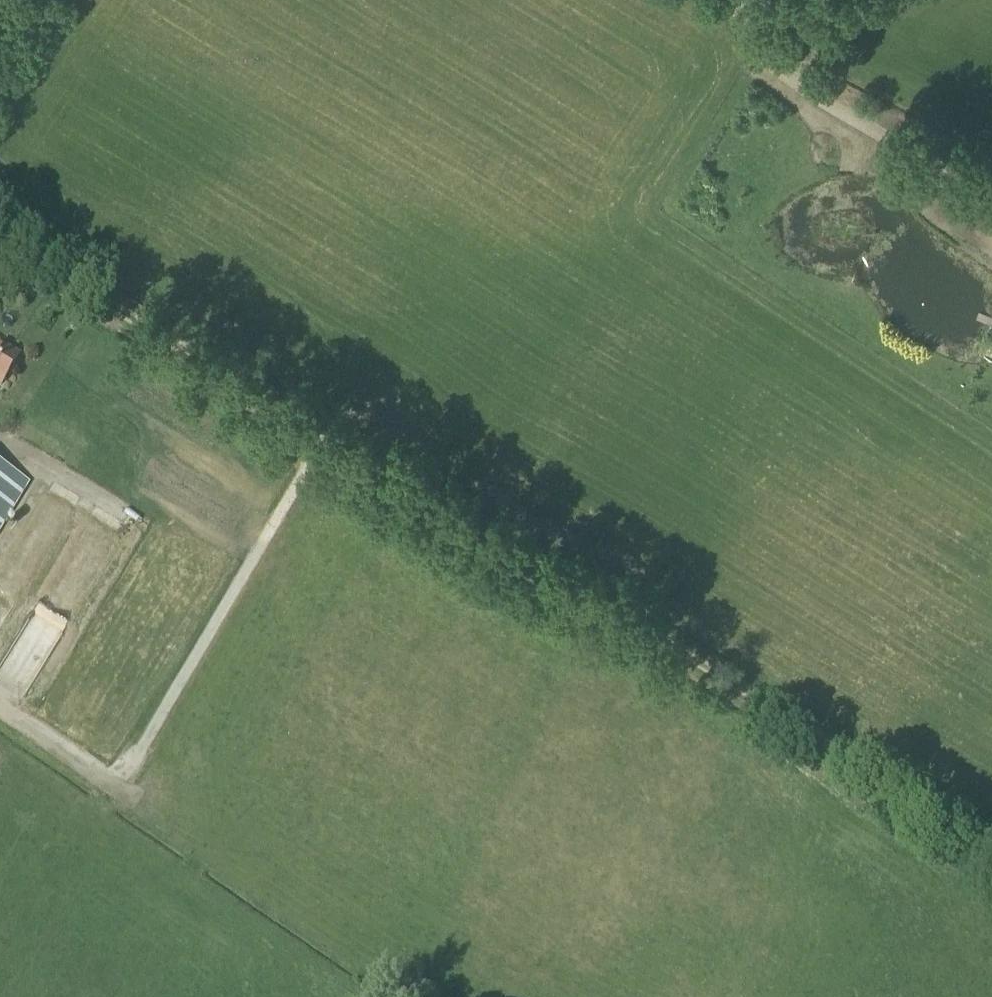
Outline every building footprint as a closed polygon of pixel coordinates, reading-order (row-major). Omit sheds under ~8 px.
[(17,357),(0,347),(0,386),(17,357)] [(28,483),(0,466),(0,527),(28,483)]
